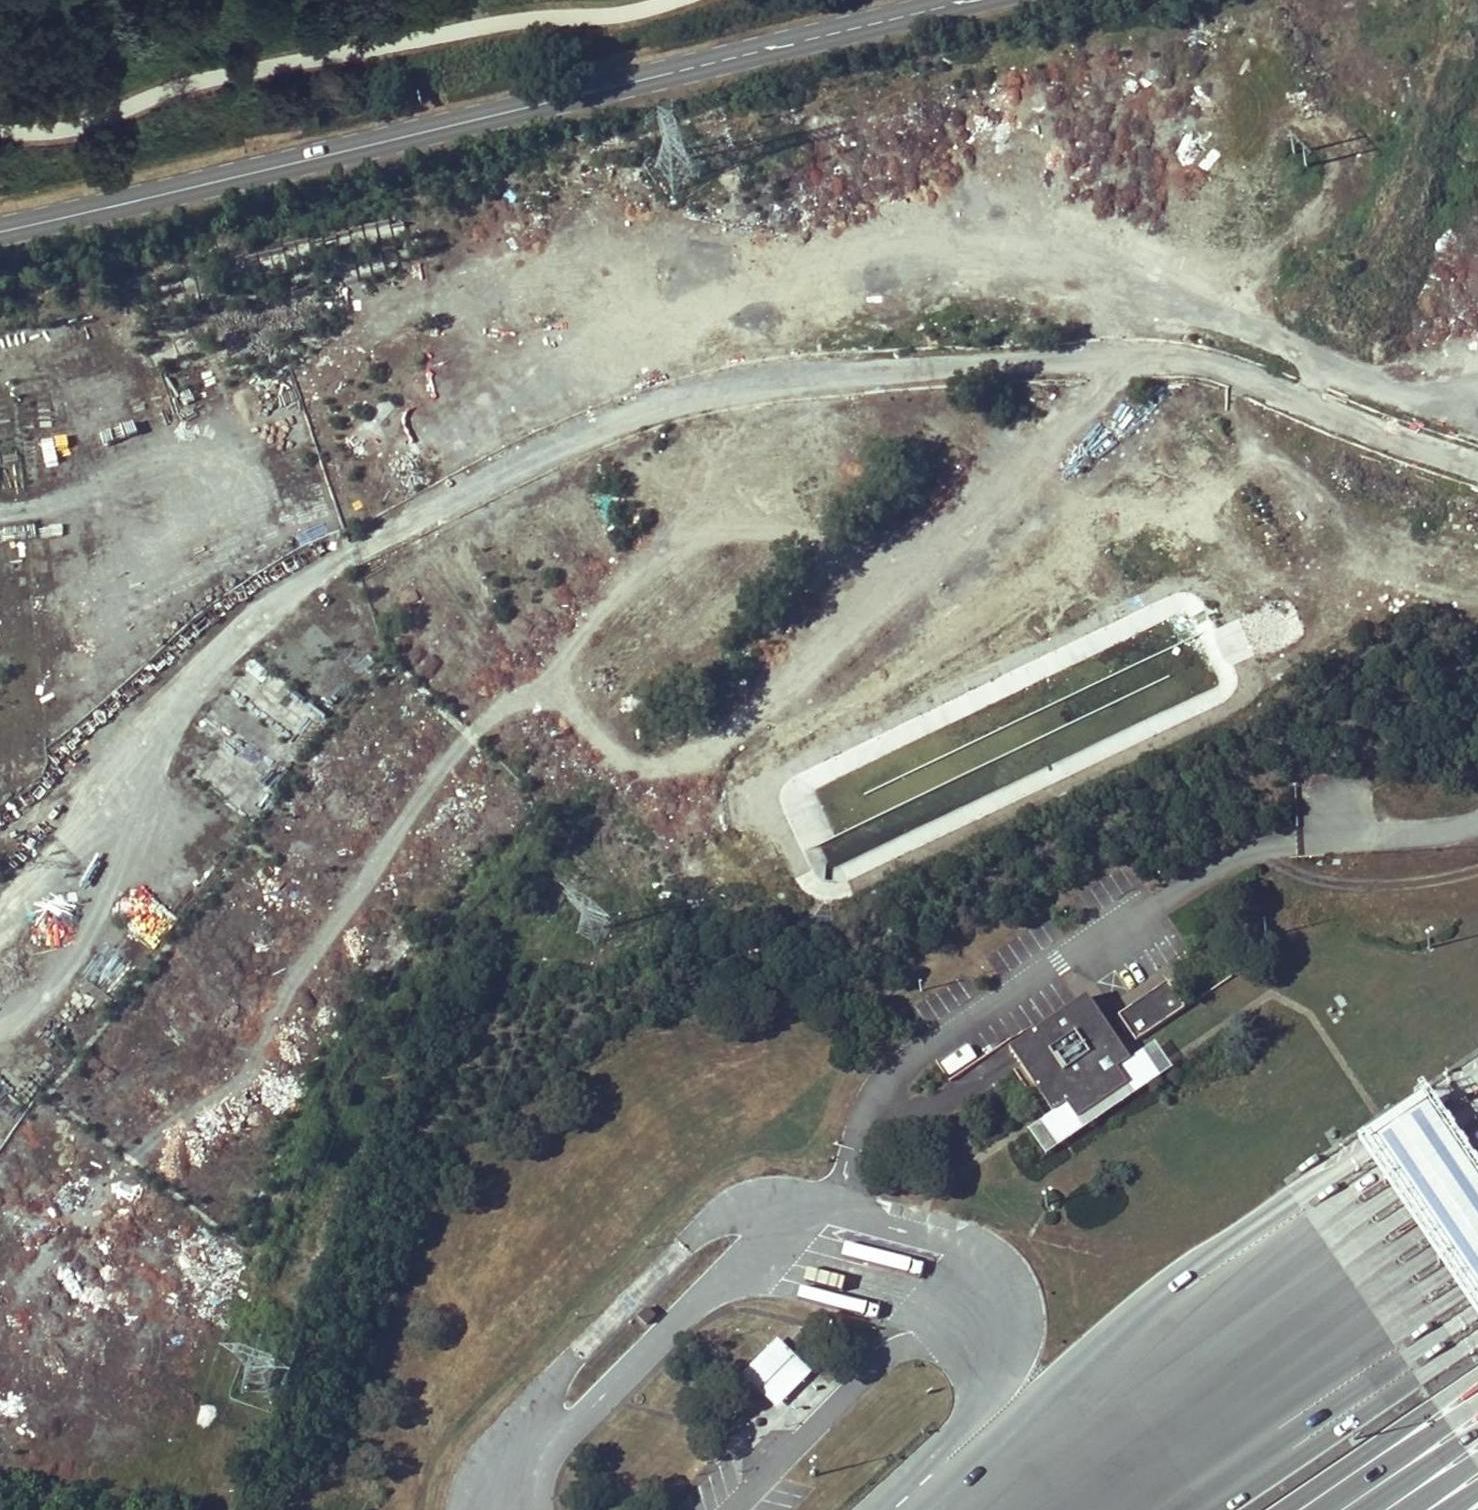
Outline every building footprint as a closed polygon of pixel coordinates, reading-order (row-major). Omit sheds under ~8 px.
[(1078,991),(1003,1043),(1047,1107),(1021,1125),(1039,1150),(1165,1063),(1147,1037),(1122,1054),(1078,991)] [(1419,1089),(1350,1136),(1477,1320),(1477,1174),(1419,1089)] [(776,1406),(812,1369),(776,1335),(741,1372),(776,1406)]
